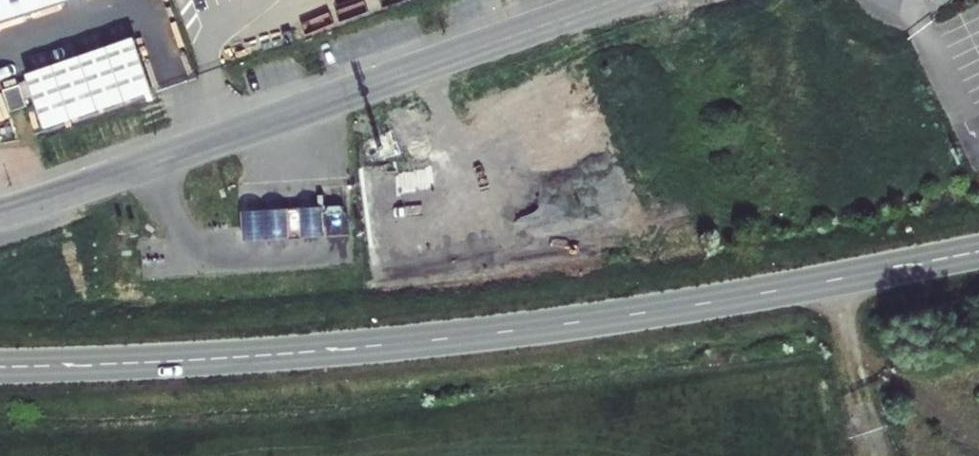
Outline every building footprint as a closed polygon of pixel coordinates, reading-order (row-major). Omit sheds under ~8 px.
[(61,0),(0,0),(0,20),(61,0)] [(245,240),(325,235),(323,206),(243,211),(245,240)]
